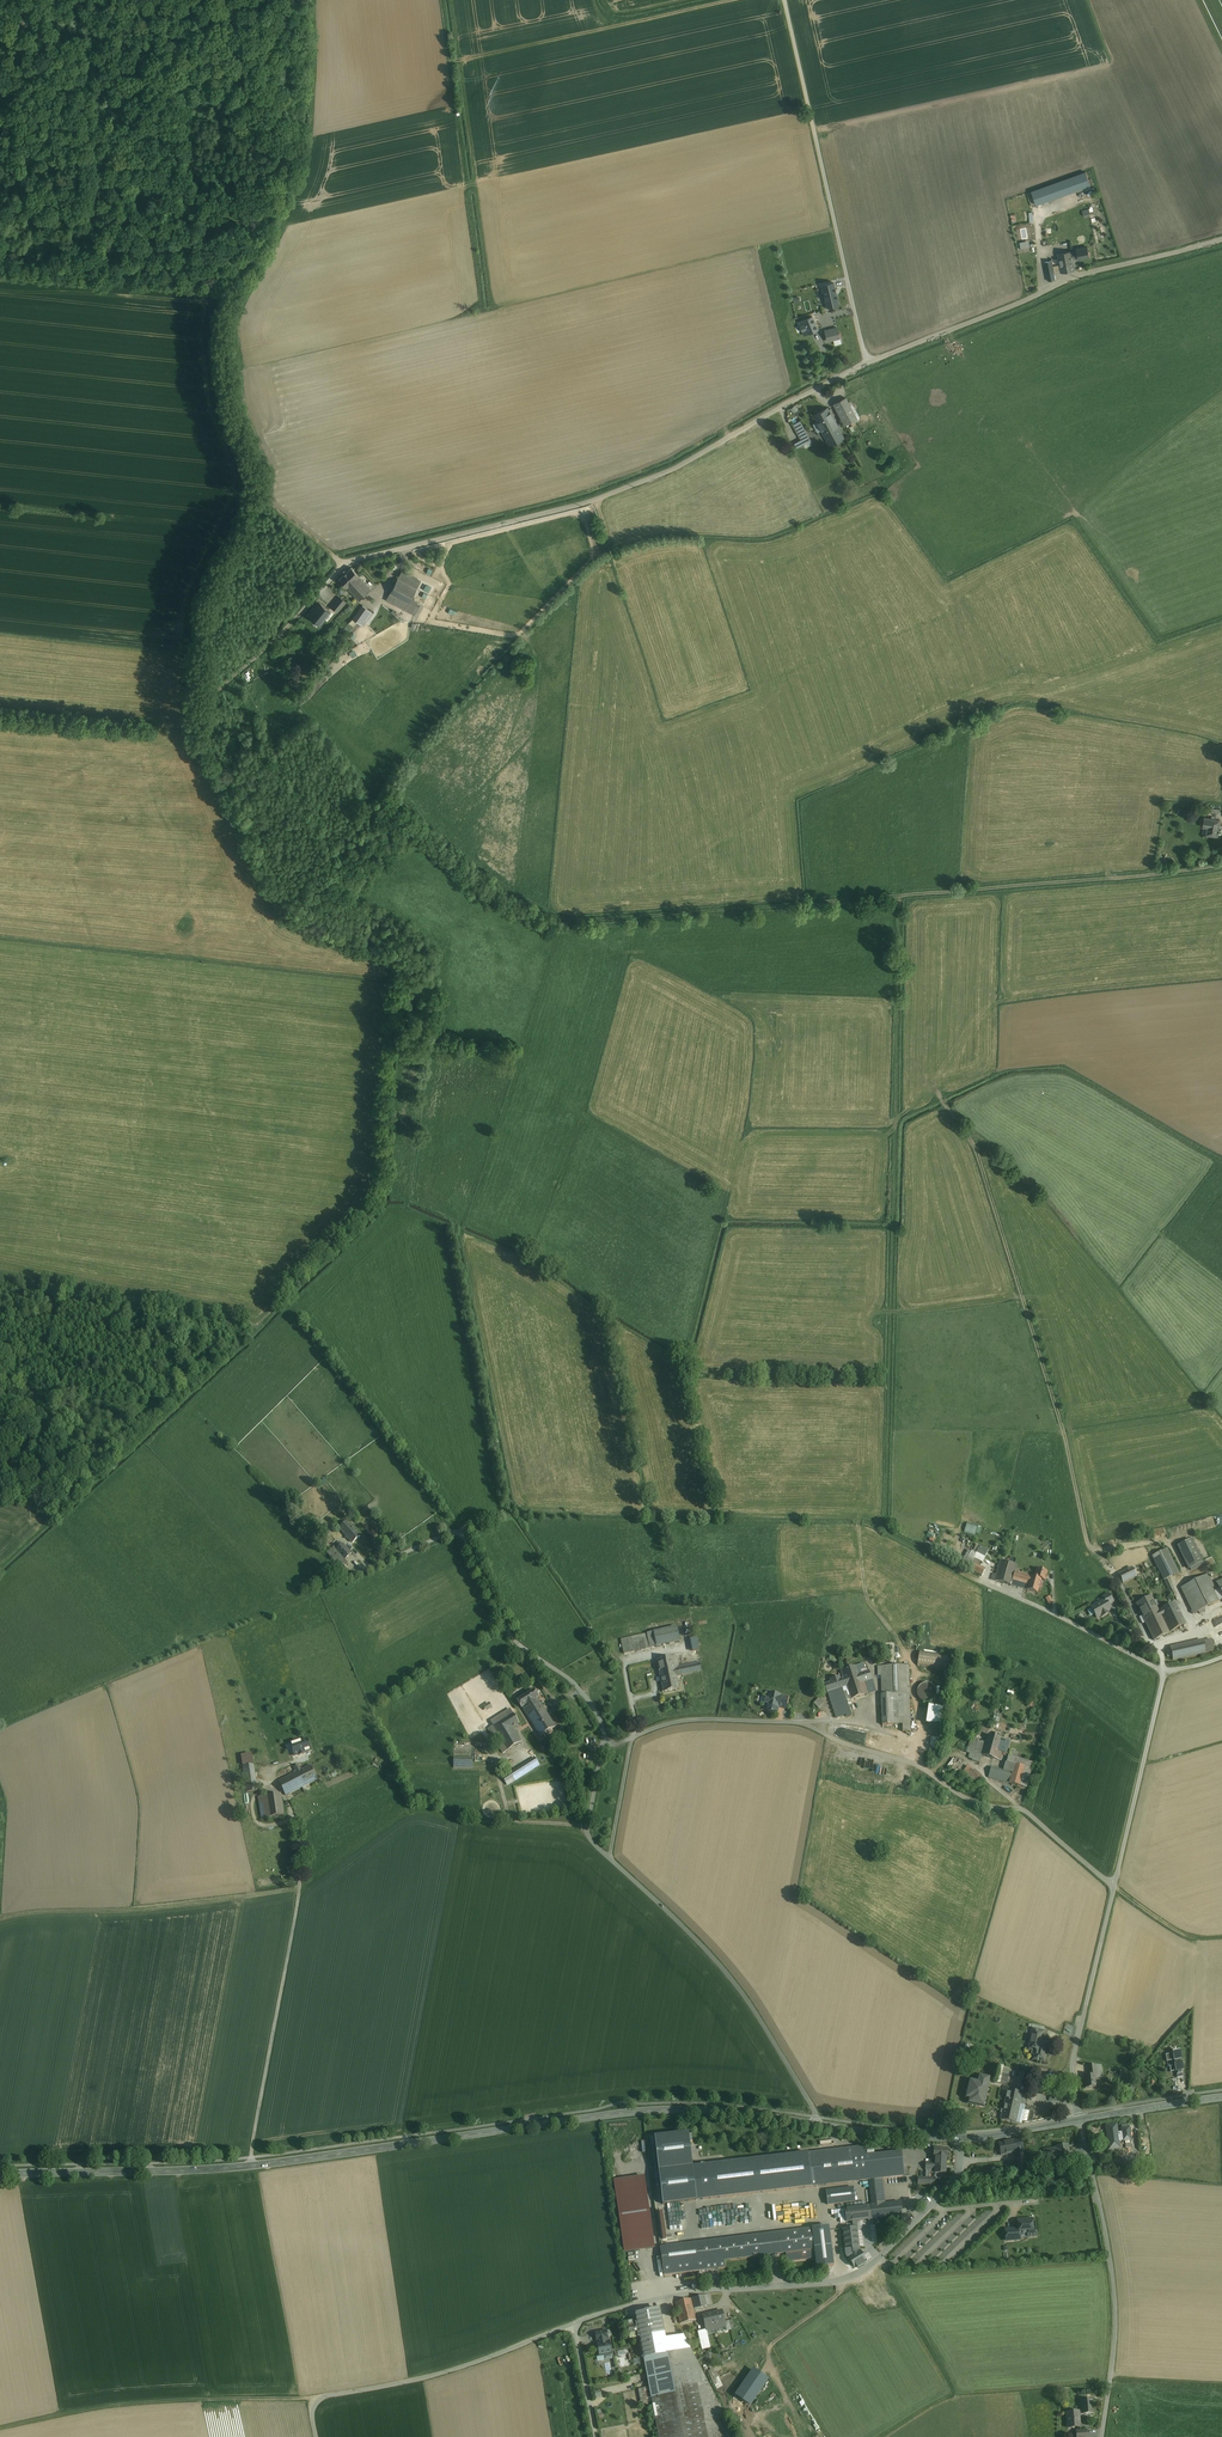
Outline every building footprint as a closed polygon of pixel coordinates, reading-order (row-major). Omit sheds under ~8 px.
[(1086,172),(1048,186),(1052,199),(1091,185),(1086,172)] [(1048,186),(1031,192),(1036,205),(1052,199),(1048,186)] [(1011,207),(1022,204),(1021,199),(1010,201),(1011,207)] [(1022,249),(1031,247),(1029,240),(1020,242),(1022,249)] [(1088,247),(1076,249),(1077,251),(1071,252),(1072,259),(1078,258),(1078,259),(1090,257),(1088,247)] [(1071,251),(1058,254),(1060,265),(1062,272),(1074,270),(1072,259),(1071,252),(1071,251)] [(1052,261),(1045,262),(1048,281),(1056,279),(1055,274),(1054,274),(1053,266),(1052,258),(1051,259),(1052,261)] [(1060,265),(1053,266),(1054,274),(1055,274),(1062,272),(1060,265)] [(834,288),(823,290),(827,307),(838,305),(834,288)] [(812,317),(799,322),(804,335),(817,329),(812,317)] [(837,327),(825,330),(827,341),(839,338),(837,327)] [(862,401),(869,412),(878,406),(871,395),(862,401)] [(857,418),(845,397),(833,404),(844,425),(849,422),(849,423),(857,418)] [(827,408),(813,415),(824,436),(838,428),(827,408)] [(808,435),(800,420),(799,420),(792,424),(801,439),(808,435)] [(838,428),(824,436),(825,437),(830,445),(832,444),(833,444),(843,438),(838,428)] [(351,567),(339,579),(346,587),(347,587),(359,576),(351,567)] [(401,572),(397,579),(416,589),(420,582),(401,572)] [(359,576),(347,587),(359,600),(371,589),(359,576)] [(392,588),(411,598),(416,589),(397,579),(392,588)] [(389,593),(409,603),(411,598),(392,588),(389,593)] [(409,603),(389,593),(387,598),(387,600),(414,614),(416,612),(419,605),(416,604),(415,607),(409,603)] [(338,596),(329,607),(336,613),(342,605),(345,601),(338,596)] [(418,602),(411,598),(409,603),(415,607),(416,604),(418,602)] [(330,612),(320,603),(314,610),(324,619),(330,612)] [(372,612),(362,605),(353,619),(363,626),(372,612)] [(324,619),(314,610),(312,609),(308,614),(320,625),(324,619)] [(1218,836),(1220,819),(1204,817),(1203,824),(1208,825),(1206,834),(1218,836)] [(344,1518),(336,1525),(340,1528),(347,1521),(344,1518)] [(360,1536),(347,1521),(340,1528),(353,1543),(360,1536)] [(968,1522),(964,1531),(975,1535),(978,1529),(980,1530),(981,1526),(968,1522)] [(1178,1547),(1188,1568),(1202,1562),(1191,1540),(1178,1547)] [(336,1550),(344,1559),(345,1559),(351,1553),(343,1544),(336,1550)] [(344,1559),(336,1550),(334,1547),(327,1553),(342,1569),(347,1564),(345,1559),(344,1559)] [(989,1550),(979,1547),(976,1557),(983,1559),(986,1560),(989,1550)] [(1179,1573),(1167,1550),(1152,1557),(1164,1580),(1179,1573)] [(983,1559),(976,1557),(974,1556),(971,1562),(975,1564),(979,1566),(983,1559)] [(1000,1560),(996,1574),(994,1580),(1003,1583),(1009,1563),(1000,1560)] [(1017,1565),(1009,1563),(1003,1583),(1011,1585),(1015,1571),(1016,1569),(1017,1565)] [(979,1566),(975,1564),(971,1570),(981,1576),(985,1569),(979,1566)] [(1132,1567),(1119,1574),(1123,1583),(1136,1577),(1132,1567)] [(1043,1568),(1040,1568),(1039,1570),(1037,1569),(1034,1577),(1041,1579),(1045,1580),(1047,1572),(1043,1571),(1043,1569),(1043,1568)] [(1022,1573),(1015,1571),(1011,1585),(1027,1590),(1031,1576),(1022,1573)] [(1208,1575),(1183,1587),(1181,1588),(1193,1614),(1200,1611),(1221,1600),(1216,1591),(1208,1575)] [(1034,1577),(1031,1576),(1027,1590),(1037,1593),(1041,1579),(1034,1577)] [(1175,1593),(1170,1582),(1166,1584),(1164,1585),(1169,1597),(1175,1593)] [(1113,1602),(1108,1594),(1103,1597),(1104,1600),(1105,1599),(1108,1605),(1113,1602)] [(1152,1595),(1136,1603),(1139,1610),(1154,1602),(1152,1595)] [(1104,1600),(1091,1607),(1096,1616),(1100,1613),(1102,1617),(1108,1613),(1107,1611),(1111,1609),(1108,1605),(1105,1599),(1104,1600)] [(1154,1602),(1139,1610),(1154,1640),(1169,1632),(1159,1611),(1154,1602)] [(1175,1603),(1159,1611),(1169,1632),(1185,1624),(1175,1603)] [(677,1627),(621,1639),(624,1654),(680,1642),(677,1627)] [(699,1649),(697,1638),(690,1639),(692,1651),(699,1649)] [(1211,1640),(1204,1641),(1206,1653),(1214,1651),(1211,1640)] [(1172,1656),(1173,1660),(1206,1653),(1204,1641),(1170,1648),(1170,1649),(1172,1656)] [(920,1650),(917,1665),(949,1670),(952,1655),(920,1650)] [(672,1657),(657,1661),(664,1692),(679,1689),(676,1676),(675,1670),(672,1657)] [(699,1664),(679,1669),(681,1675),(701,1671),(699,1664)] [(855,1666),(841,1671),(843,1678),(846,1686),(851,1700),(865,1695),(862,1685),(859,1677),(859,1676),(857,1671),(855,1666)] [(908,1666),(878,1667),(878,1672),(881,1671),(882,1694),(909,1693),(908,1666)] [(869,1672),(859,1676),(859,1677),(862,1685),(872,1681),(869,1672)] [(832,1682),(825,1684),(827,1692),(828,1692),(831,1691),(842,1687),(846,1686),(843,1678),(839,1679),(832,1682)] [(936,1693),(935,1689),(934,1687),(933,1686),(932,1685),(931,1684),(930,1683),(929,1683),(928,1683),(924,1683),(920,1685),(918,1688),(917,1691),(917,1695),(919,1699),(922,1701),(926,1702),(930,1701),(933,1699),(935,1696),(936,1693)] [(842,1687),(831,1691),(840,1716),(850,1713),(842,1687)] [(522,1708),(540,1736),(556,1727),(538,1698),(539,1697),(534,1690),(517,1701),(521,1708),(522,1708)] [(840,1716),(831,1691),(828,1692),(836,1718),(840,1716)] [(779,1703),(787,1705),(788,1697),(769,1693),(768,1699),(766,1698),(765,1703),(767,1704),(765,1709),(778,1712),(779,1707),(779,1703)] [(882,1694),(881,1694),(882,1725),(902,1724),(903,1732),(911,1731),(909,1693),(882,1694)] [(820,1697),(814,1703),(819,1708),(825,1702),(820,1697)] [(484,1705),(486,1711),(492,1708),(490,1702),(484,1705)] [(940,1724),(943,1707),(928,1705),(926,1722),(940,1724)] [(503,1754),(521,1742),(512,1728),(519,1723),(510,1709),(490,1721),(493,1726),(488,1729),(503,1754)] [(978,1738),(969,1736),(966,1751),(969,1752),(967,1759),(978,1762),(980,1754),(982,1745),(988,1746),(988,1743),(977,1740),(978,1738)] [(988,1746),(1001,1749),(1004,1739),(990,1736),(988,1743),(988,1746)] [(289,1744),(294,1757),(312,1750),(307,1738),(289,1744)] [(1011,1741),(1004,1739),(1001,1749),(1006,1750),(1005,1752),(1009,1753),(1011,1741)] [(988,1746),(982,1745),(980,1754),(985,1755),(999,1758),(1001,1749),(988,1746)] [(1033,1761),(1008,1755),(1007,1762),(1012,1763),(1011,1768),(1016,1769),(1014,1781),(1009,1780),(1008,1784),(1028,1789),(1033,1761)] [(454,1768),(472,1768),(472,1758),(454,1758),(454,1768)] [(525,1764),(510,1773),(515,1781),(540,1765),(535,1758),(525,1764)] [(307,1766),(301,1769),(298,1764),(294,1767),(296,1771),(294,1771),(295,1773),(297,1771),(305,1786),(317,1780),(310,1765),(307,1766)] [(1011,1770),(995,1767),(993,1777),(1009,1780),(1014,1781),(1016,1769),(1011,1768),(1011,1770)] [(977,1774),(971,1768),(964,1776),(973,1784),(976,1781),(973,1778),(977,1774)] [(295,1773),(279,1781),(286,1795),(290,1793),(294,1791),(305,1786),(297,1771),(295,1773)] [(255,1772),(244,1774),(247,1792),(257,1791),(255,1772)] [(984,1780),(977,1774),(973,1778),(976,1781),(973,1784),(977,1788),(984,1780)] [(830,1778),(829,1782),(851,1788),(852,1784),(830,1778)] [(281,1794),(266,1796),(268,1812),(261,1813),(262,1818),(284,1815),(281,1794)] [(268,1812),(266,1796),(258,1797),(261,1813),(268,1812)] [(1047,2043),(1041,2042),(1042,2038),(1036,2037),(1037,2030),(1033,2029),(1029,2048),(1036,2049),(1033,2060),(1044,2062),(1047,2048),(1046,2048),(1047,2043)] [(1173,2053),(1165,2055),(1167,2062),(1174,2060),(1175,2065),(1176,2071),(1176,2072),(1182,2071),(1181,2064),(1180,2060),(1181,2060),(1179,2052),(1173,2053)] [(1101,2064),(1093,2066),(1095,2081),(1103,2079),(1101,2064)] [(1000,2065),(996,2082),(1000,2083),(1003,2069),(1004,2065),(1000,2065)] [(1097,2088),(1093,2066),(1088,2066),(1089,2076),(1083,2077),(1086,2090),(1097,2088)] [(1003,2069),(1000,2083),(1007,2085),(1010,2070),(1003,2069)] [(1121,2071),(1119,2078),(1128,2080),(1133,2074),(1121,2071)] [(984,2083),(970,2080),(967,2093),(972,2094),(970,2103),(983,2106),(989,2082),(984,2081),(984,2083)] [(1022,2093),(1006,2089),(1007,2086),(1003,2086),(1001,2094),(1006,2096),(1003,2110),(1001,2109),(1001,2113),(1002,2113),(1001,2120),(1016,2123),(1020,2104),(1022,2093)] [(1025,2105),(1020,2104),(1016,2123),(1021,2124),(1025,2105)] [(1116,2124),(1106,2126),(1109,2149),(1119,2148),(1118,2139),(1117,2134),(1116,2124)] [(1129,2128),(1122,2129),(1122,2133),(1123,2139),(1123,2140),(1130,2139),(1129,2128)] [(688,2133),(655,2137),(660,2182),(663,2204),(696,2200),(692,2166),(688,2133)] [(1021,2139),(999,2143),(1001,2155),(1016,2152),(1023,2150),(1021,2139)] [(1068,2145),(1056,2147),(1056,2148),(1046,2150),(1047,2159),(1058,2157),(1059,2167),(1071,2165),(1068,2145)] [(865,2146),(850,2148),(851,2157),(866,2156),(865,2146)] [(850,2148),(814,2152),(818,2186),(854,2182),(851,2157),(850,2148)] [(947,2149),(934,2149),(934,2157),(936,2157),(935,2163),(935,2170),(935,2173),(945,2173),(946,2157),(947,2157),(947,2149)] [(1027,2170),(1023,2150),(1016,2152),(1020,2171),(1027,2170)] [(812,2187),(818,2186),(814,2152),(808,2153),(812,2187)] [(866,2156),(851,2157),(854,2182),(869,2180),(878,2179),(882,2178),(904,2176),(901,2152),(866,2156)] [(808,2153),(708,2165),(712,2198),(812,2187),(808,2153)] [(708,2165),(698,2166),(702,2200),(712,2198),(708,2165)] [(696,2200),(702,2200),(698,2166),(692,2166),(696,2200)] [(645,2175),(614,2179),(623,2252),(654,2248),(645,2175)] [(878,2179),(869,2180),(872,2205),(885,2204),(884,2196),(880,2197),(878,2179)] [(854,2187),(827,2190),(828,2205),(855,2202),(854,2187)] [(872,2205),(845,2209),(847,2221),(853,2221),(856,2220),(902,2215),(900,2202),(885,2204),(872,2205)] [(752,2204),(742,2204),(743,2212),(753,2212),(752,2204)] [(1026,2220),(1026,2219),(1022,2220),(1018,2220),(1018,2229),(1014,2229),(1014,2235),(1028,2234),(1028,2237),(1036,2236),(1035,2229),(1033,2229),(1032,2219),(1026,2220)] [(834,2265),(829,2226),(812,2228),(815,2250),(814,2250),(816,2267),(834,2265)] [(812,2228),(783,2232),(786,2253),(814,2250),(815,2250),(812,2228)] [(854,2228),(842,2229),(843,2229),(845,2251),(859,2250),(859,2249),(857,2228),(856,2228),(854,2228)] [(760,2256),(786,2253),(783,2232),(757,2235),(760,2256)] [(757,2235),(715,2240),(717,2262),(760,2256),(757,2235)] [(703,2249),(702,2249),(704,2263),(717,2262),(715,2240),(702,2242),(703,2249)] [(702,2242),(660,2247),(664,2276),(705,2270),(704,2263),(702,2249),(703,2249),(702,2242)] [(691,2298),(693,2309),(711,2304),(709,2294),(691,2298)] [(691,2298),(675,2302),(680,2323),(696,2320),(693,2309),(691,2298)] [(641,2313),(642,2320),(659,2317),(658,2309),(641,2313)] [(722,2311),(713,2313),(716,2328),(725,2326),(724,2320),(722,2311)] [(707,2330),(716,2328),(713,2313),(703,2315),(707,2330)] [(642,2320),(627,2324),(630,2337),(639,2335),(662,2331),(659,2317),(642,2320)] [(732,2318),(724,2320),(725,2326),(726,2328),(734,2326),(732,2318)] [(606,2331),(595,2333),(597,2340),(598,2340),(606,2338),(607,2338),(606,2331)] [(662,2331),(639,2335),(644,2358),(666,2353),(663,2339),(662,2331)] [(663,2339),(666,2353),(644,2358),(658,2436),(727,2436),(720,2404),(719,2404),(683,2335),(663,2339)] [(606,2338),(598,2340),(599,2343),(597,2344),(600,2356),(611,2353),(609,2341),(607,2342),(606,2338)] [(752,2404),(769,2378),(753,2367),(735,2393),(752,2404)] [(1092,2400),(1081,2400),(1082,2406),(1083,2406),(1083,2414),(1093,2413),(1092,2400)] [(1079,2412),(1067,2413),(1068,2428),(1080,2427),(1079,2412)]
